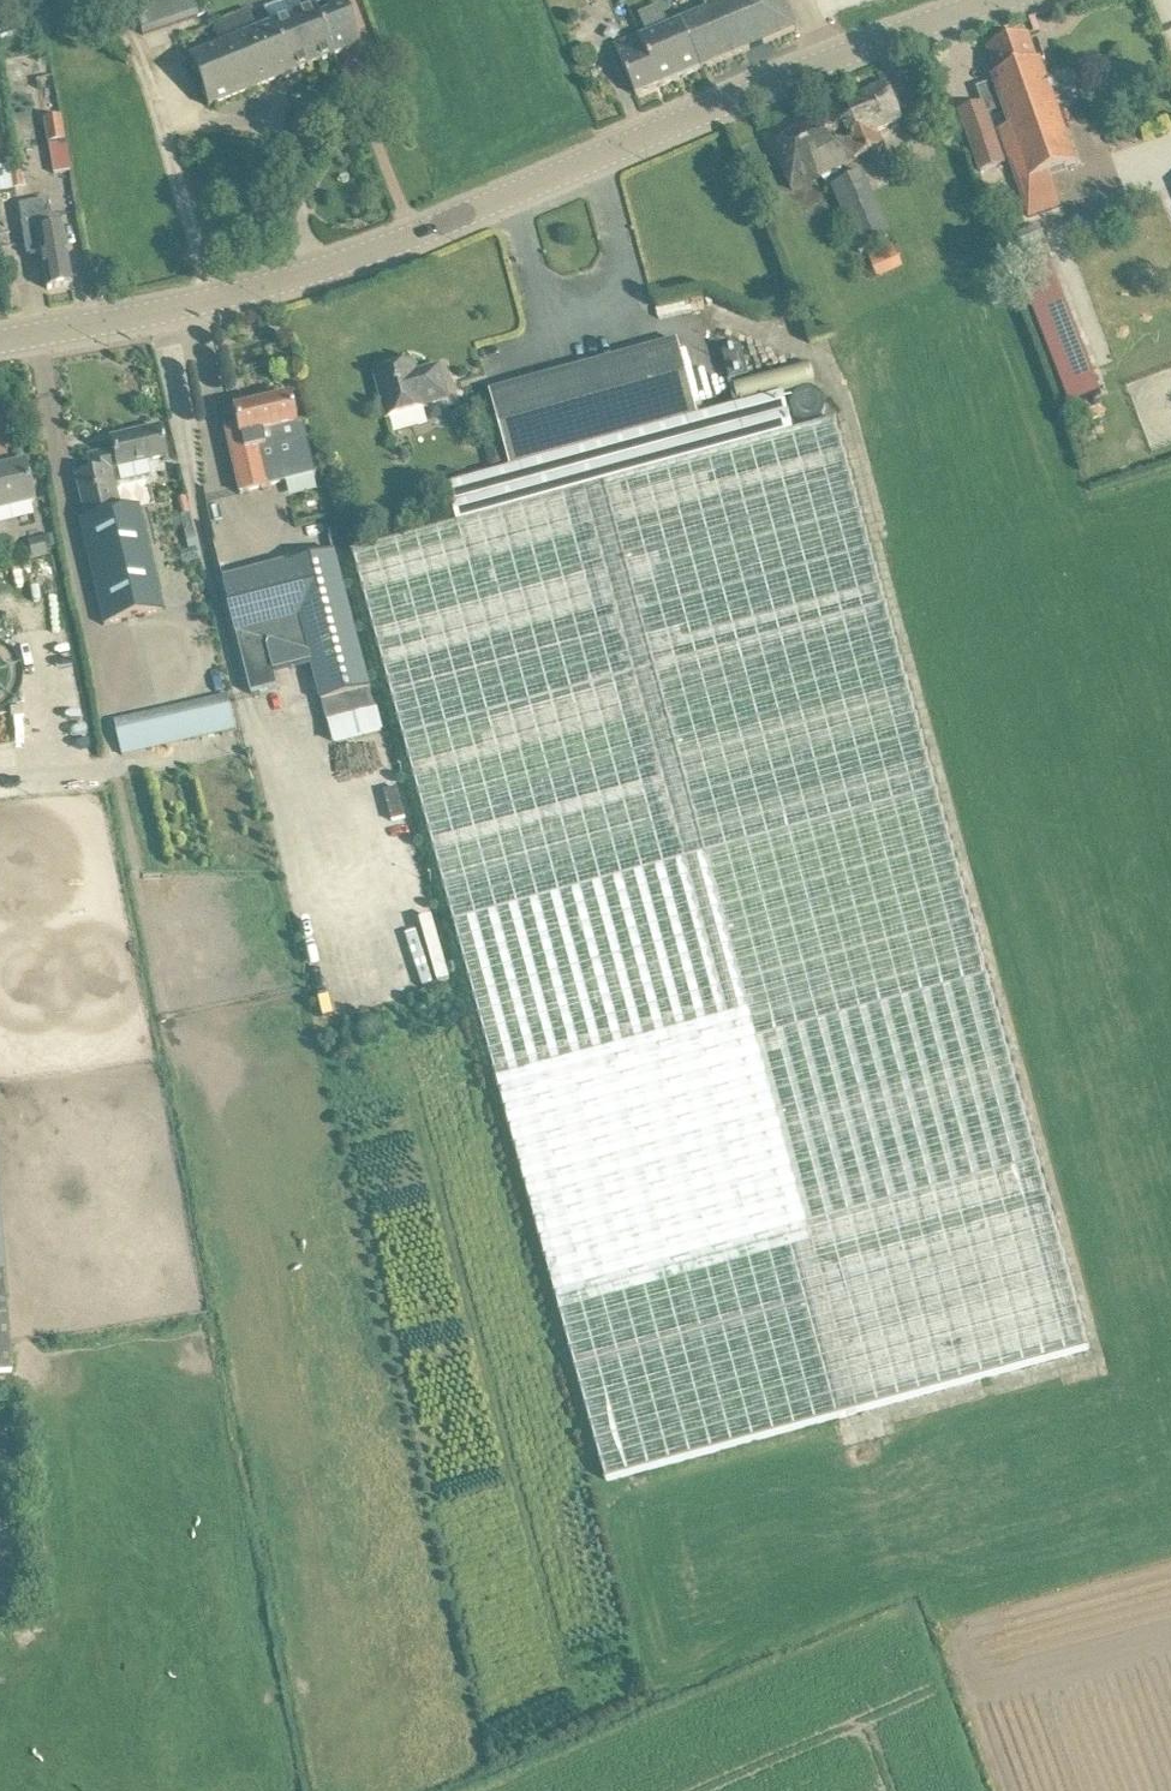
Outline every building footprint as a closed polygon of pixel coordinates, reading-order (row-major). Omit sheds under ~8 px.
[(190,0),(128,0),(141,34),(195,14),(190,0)] [(351,22),(342,0),(329,0),(311,8),(332,56),(360,44),(351,22)] [(798,29),(789,7),(786,0),(704,0),(709,11),(669,27),(663,11),(660,5),(641,13),(644,19),(651,35),(642,39),(661,85),(798,29)] [(208,107),(332,56),(311,8),(256,30),(249,12),(212,27),(220,45),(188,58),(199,84),(208,107)] [(983,104),(960,112),(968,134),(981,171),(1005,162),(988,114),(1004,108),(1010,127),(999,130),(1019,187),(1030,217),(1062,205),(1051,176),(1078,166),(1053,96),(1041,61),(1046,59),(1038,39),(1031,42),(1028,34),(989,47),(998,75),(992,77),(994,82),(978,88),(983,104)] [(661,85),(642,39),(641,36),(616,47),(627,73),(637,95),(661,85)] [(842,165),(855,159),(855,160),(883,147),(877,133),(904,121),(886,82),(841,103),(839,99),(763,136),(790,190),(821,175),(824,181),(825,180),(829,190),(833,188),(849,181),(848,179),(842,165)] [(13,189),(13,188),(11,174),(10,167),(6,139),(0,140),(0,192),(13,189)] [(864,173),(848,179),(849,181),(833,188),(860,254),(893,240),(864,173)] [(72,285),(68,261),(60,213),(51,214),(48,199),(18,204),(26,255),(41,252),(47,289),(72,285)] [(761,221),(756,210),(745,214),(749,226),(761,221)] [(893,241),(869,252),(879,276),(905,266),(893,241)] [(1106,388),(1052,252),(1014,267),(1068,403),(1106,388)] [(700,415),(679,341),(491,392),(511,467),(700,415)] [(741,344),(722,349),(730,381),(749,375),(741,344)] [(386,371),(376,374),(388,418),(426,408),(425,405),(449,399),(440,367),(417,373),(414,364),(404,366),(401,362),(387,366),(386,371)] [(1090,1348),(914,705),(836,420),(795,432),(784,395),(448,486),(458,524),(354,552),(524,1178),(579,1377),(607,1480),(739,1444),(1090,1348)] [(289,398),(284,399),(283,396),(272,398),(273,402),(233,411),(236,427),(225,429),(240,493),(263,488),(315,474),(306,439),(307,438),(303,421),(295,423),(289,398)] [(79,520),(85,543),(104,625),(162,611),(138,506),(121,510),(115,484),(151,475),(148,460),(166,456),(159,428),(110,440),(113,451),(90,457),(93,472),(77,476),(86,518),(79,520)] [(34,501),(24,460),(0,466),(0,509),(34,501)] [(336,553),(247,575),(224,581),(237,634),(238,634),(252,694),(279,687),(276,677),(313,668),(322,704),(324,703),(329,722),(375,711),(370,692),(336,553)] [(123,756),(237,730),(229,693),(115,720),(123,756)] [(6,1273),(0,1274),(0,1372),(14,1371),(6,1273)]
